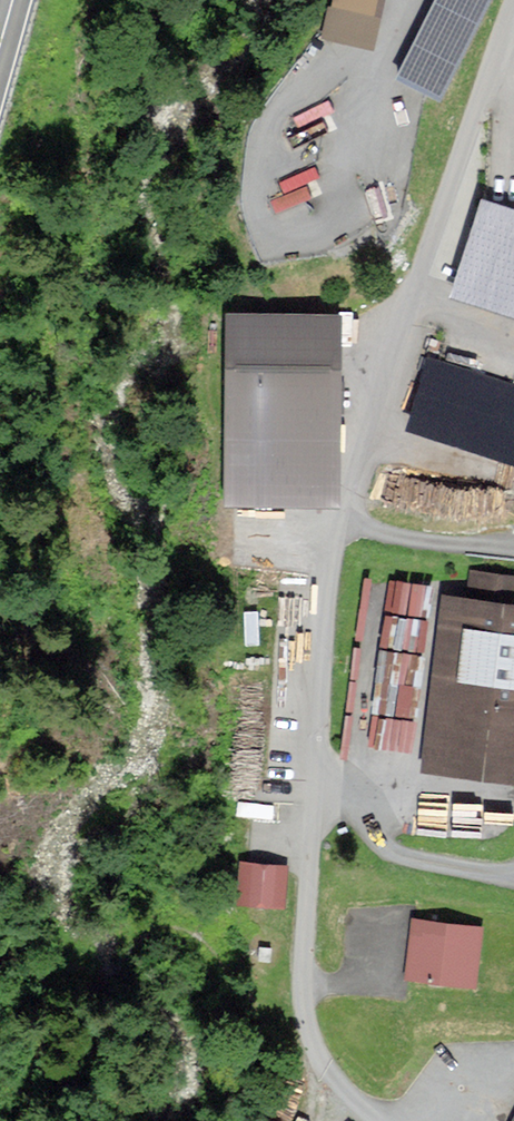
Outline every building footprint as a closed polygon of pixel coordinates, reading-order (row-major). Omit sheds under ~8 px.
[(373,43),(383,0),(335,0),(328,33),(373,43)] [(398,75),(442,96),(488,0),(434,0),(398,75)] [(481,193),(451,292),(513,311),(513,203),(481,193)] [(229,494),(332,496),(334,312),(231,311),(229,494)] [(429,355),(406,423),(513,460),(513,383),(429,355)] [(429,611),(431,575),(364,570),(354,698),(411,703),(415,643),(411,643),(413,610),(429,611)] [(467,596),(445,593),(426,763),(513,773),(513,576),(469,571),(467,596)] [(282,862),(237,859),(234,901),(279,904),(282,862)] [(417,919),(412,974),(472,980),(478,925),(417,919)]
